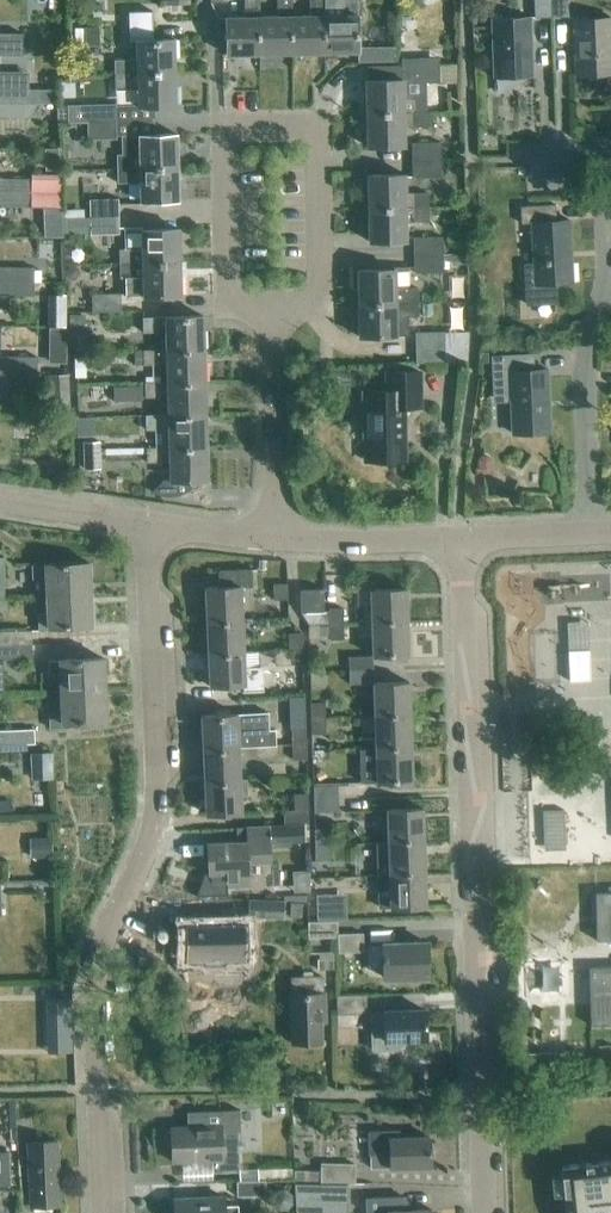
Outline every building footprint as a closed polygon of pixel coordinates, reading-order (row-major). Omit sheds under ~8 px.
[(259,17),(259,0),(244,0),(244,18),(225,18),(226,56),(259,55),(259,18),(259,17)] [(292,17),(292,0),(277,0),(277,17),(259,17),(259,18),(259,55),(292,54),(291,17),(292,17)] [(324,16),(324,0),(309,0),(310,17),(292,17),(291,17),(292,54),(324,54),(324,16)] [(324,54),(358,53),(358,48),(357,0),(342,0),(342,16),(324,16),(324,54)] [(552,18),(551,0),(534,0),(535,18),(552,18)] [(552,18),(567,17),(566,0),(551,0),(552,18)] [(174,40),(153,40),(152,12),(128,12),(129,42),(136,42),(137,60),(114,61),(115,75),(174,73),(174,40)] [(493,79),(532,77),(530,18),(491,19),(493,79)] [(610,74),(610,18),(573,20),(575,76),(610,74)] [(22,56),(22,34),(0,35),(0,56),(22,56)] [(395,47),(358,48),(358,53),(358,63),(395,63),(395,47)] [(366,114),(426,113),(425,83),(438,83),(438,66),(425,66),(425,59),(401,60),(402,80),(365,81),(366,114)] [(174,73),(115,75),(115,89),(137,88),(138,107),(175,106),(174,73)] [(56,104),(56,90),(0,90),(0,104),(56,104)] [(68,123),(87,123),(116,122),(116,105),(67,106),(68,123)] [(426,113),(366,114),(367,147),(404,147),(404,128),(426,127),(426,113)] [(116,122),(87,123),(87,141),(116,140),(116,122)] [(117,170),(177,168),(176,135),(139,136),(121,136),(121,156),(117,156),(117,170)] [(412,161),(440,161),(440,143),(411,144),(412,161)] [(440,161),(412,161),(412,179),(441,178),(440,161)] [(177,168),(117,170),(118,184),(140,183),(140,202),(178,201),(177,168)] [(60,194),(60,175),(31,175),(31,179),(0,179),(0,194),(60,194)] [(368,209),(428,208),(428,194),(405,194),(405,175),(367,176),(368,209)] [(60,194),(0,194),(0,207),(31,208),(30,213),(60,214),(60,194)] [(89,218),(118,217),(118,199),(89,200),(89,218)] [(556,222),(555,205),(520,207),(521,224),(530,224),(533,263),(523,264),(526,307),(558,304),(556,284),(573,283),(570,221),(556,222)] [(428,208),(368,209),(369,242),(406,242),(406,223),(428,222),(428,208)] [(90,220),(90,236),(119,235),(118,217),(89,218),(90,220)] [(65,237),(90,236),(90,220),(65,221),(65,237)] [(120,265),(180,263),(179,230),(143,231),(143,228),(124,229),(125,250),(119,251),(120,265)] [(413,256),(443,256),(442,238),(413,239),(413,256)] [(443,256),(413,256),(414,274),(443,273),(443,256)] [(180,263),(120,265),(120,279),(126,279),(126,298),(180,296),(180,263)] [(34,283),(34,267),(0,267),(0,282),(34,283)] [(358,304),(418,303),(418,289),(409,289),(408,268),(393,268),(393,270),(357,271),(358,304)] [(34,283),(0,282),(0,308),(2,308),(2,295),(34,296),(34,283)] [(92,313),(121,312),(120,294),(91,295),(92,313)] [(418,303),(358,304),(359,337),(408,336),(408,317),(418,317),(418,303)] [(166,351),(204,350),(203,317),(143,318),(143,333),(165,333),(166,350),(166,351)] [(69,360),(70,328),(54,327),(53,360),(69,360)] [(415,363),(445,363),(444,333),(415,334),(415,363)] [(166,365),(167,383),(167,384),(205,382),(204,350),(166,351),(166,350),(143,351),(144,366),(166,365)] [(534,371),(534,363),(533,355),(491,356),(493,403),(510,403),(511,434),(551,432),(548,371),(534,371)] [(37,358),(0,357),(0,371),(36,372),(37,358)] [(363,463),(408,462),(406,410),(422,410),(422,370),(384,371),(385,391),(361,391),(362,439),(353,449),(363,457),(363,463)] [(37,372),(36,372),(0,371),(0,386),(36,386),(37,372)] [(50,415),(70,414),(68,375),(48,376),(50,415)] [(205,415),(205,382),(167,384),(167,383),(166,383),(144,384),(145,398),(167,398),(168,416),(205,415)] [(144,387),(114,387),(114,402),(143,402),(144,387)] [(206,448),(205,415),(168,416),(145,416),(146,431),(155,431),(156,448),(206,448)] [(84,470),(101,469),(100,442),(83,443),(84,470)] [(207,481),(206,448),(156,448),(146,449),(147,463),(169,463),(170,480),(162,481),(162,482),(153,491),(152,493),(162,496),(173,497),(183,494),(193,488),(187,481),(207,481)] [(477,460),(477,471),(481,475),(488,474),(490,470),(490,459),(486,455),(481,456),(477,460)] [(46,596),(90,595),(89,563),(31,566),(32,580),(46,579),(46,596)] [(206,622),(242,620),(240,588),(252,588),(251,570),(218,572),(219,588),(205,589),(206,622)] [(287,584),(286,575),(279,576),(280,585),(273,585),(274,601),(288,601),(287,584)] [(371,624),(407,623),(406,589),(370,590),(371,624)] [(300,613),(323,612),(322,590),(300,590),(300,613)] [(90,595),(46,596),(47,617),(38,617),(38,631),(49,631),(49,628),(92,626),(90,595)] [(329,625),(343,625),(342,609),(329,609),(329,612),(329,625)] [(323,612),(300,613),(306,623),(308,626),(329,625),(329,612),(323,612)] [(208,654),(243,653),(242,620),(206,622),(208,654)] [(407,623),(371,624),(372,657),(408,656),(407,623)] [(343,625),(329,625),(330,640),(344,640),(343,625)] [(31,645),(31,631),(0,632),(0,646),(31,645)] [(289,649),(303,649),(302,634),(289,634),(289,649)] [(0,646),(0,661),(32,660),(31,645),(0,646)] [(303,649),(289,649),(289,666),(303,665),(303,649)] [(568,652),(569,682),(590,682),(589,651),(568,652)] [(243,653),(208,654),(209,687),(244,686),(244,692),(262,691),(261,668),(244,669),(243,653)] [(349,671),(372,671),(372,657),(349,658),(349,671)] [(60,692),(104,690),(103,659),(59,661),(48,662),(48,675),(59,675),(60,692)] [(372,671),(349,671),(349,685),(373,684),(372,671)] [(373,718),(409,717),(408,683),(372,685),(373,718)] [(104,690),(60,692),(61,714),(49,715),(49,730),(63,729),(63,724),(106,722),(104,690)] [(274,716),(306,715),(305,696),(273,697),(274,716)] [(311,719),(325,719),(325,703),(311,704),(311,719)] [(203,750),(238,748),(276,746),(275,731),(269,731),(268,714),(201,717),(203,750)] [(410,749),(409,717),(373,718),(374,750),(410,749)] [(325,719),(311,719),(312,735),(326,735),(325,719)] [(292,746),(305,745),(305,729),(291,730),(292,746)] [(34,744),(34,730),(0,731),(0,746),(34,744)] [(305,745),(292,746),(292,761),(306,760),(305,745)] [(204,782),(239,781),(238,748),(203,750),(204,782)] [(410,749),(374,750),(375,784),(411,782),(410,749)] [(53,753),(31,754),(32,769),(54,768),(53,753)] [(239,781),(204,782),(206,816),(241,814),(239,781)] [(314,799),(338,798),(338,787),(314,787),(314,799)] [(294,812),(284,812),(284,826),(303,826),(308,825),(308,795),(294,795),(294,812)] [(338,798),(314,799),(314,813),(338,813),(338,798)] [(387,844),(422,842),(421,809),(386,810),(387,844)] [(543,812),(543,832),(565,832),(564,811),(543,812)] [(204,872),(196,897),(228,896),(227,888),(249,887),(248,873),(248,865),(266,864),(266,860),(271,860),(270,844),(304,842),(303,826),(284,826),(269,827),(246,828),(246,842),(207,844),(208,874),(207,874),(206,874),(206,873),(204,872)] [(315,846),(329,845),(328,830),(314,830),(315,846)] [(388,876),(423,875),(422,842),(387,844),(377,844),(377,876),(388,876)] [(329,845),(315,846),(315,862),(329,861),(329,845)] [(423,875),(388,876),(389,909),(425,908),(423,875)] [(595,894),(597,941),(610,940),(610,893),(595,894)] [(331,912),(330,895),(316,895),(316,912),(331,912)] [(284,920),(285,902),(249,900),(248,918),(284,920)] [(301,919),(302,904),(290,904),(290,918),(301,919)] [(337,938),(337,923),(307,923),(308,939),(337,938)] [(244,962),(244,924),(184,924),(184,962),(203,962),(203,965),(223,965),(223,962),(244,962)] [(338,954),(363,953),(362,934),(337,935),(338,954)] [(427,977),(426,944),(381,946),(381,947),(367,948),(368,967),(382,966),(382,979),(427,977)] [(589,969),(591,1027),(610,1026),(610,968),(589,969)] [(291,1044),(319,1043),(319,1014),(323,1014),(322,977),(290,978),(291,996),(289,996),(291,1044)] [(337,1016),(367,1015),(366,995),(337,996),(337,1016)] [(45,999),(46,1017),(71,1017),(71,998),(45,999)] [(371,1051),(398,1050),(398,1041),(425,1040),(424,1011),(382,1012),(382,1013),(370,1013),(371,1051)] [(165,1133),(165,1148),(171,1148),(172,1163),(212,1162),(212,1174),(239,1173),(236,1111),(186,1114),(186,1128),(170,1128),(170,1133),(165,1133)] [(398,1138),(398,1131),(368,1132),(369,1158),(370,1158),(370,1169),(389,1169),(429,1168),(428,1137),(398,1138)] [(30,1208),(59,1206),(56,1142),(27,1143),(30,1208)] [(564,1167),(569,1212),(610,1212),(610,1161),(564,1167)] [(355,1185),(355,1165),(321,1164),(320,1184),(355,1185)] [(237,1197),(265,1196),(265,1181),(236,1182),(237,1197)] [(347,1185),(294,1184),(296,1212),(347,1212),(347,1185)] [(401,1197),(364,1199),(365,1212),(379,1212),(387,1212),(431,1212),(431,1211),(401,1212),(401,1197)] [(223,1198),(173,1200),(174,1212),(237,1212),(237,1206),(223,1207),(223,1198)]
